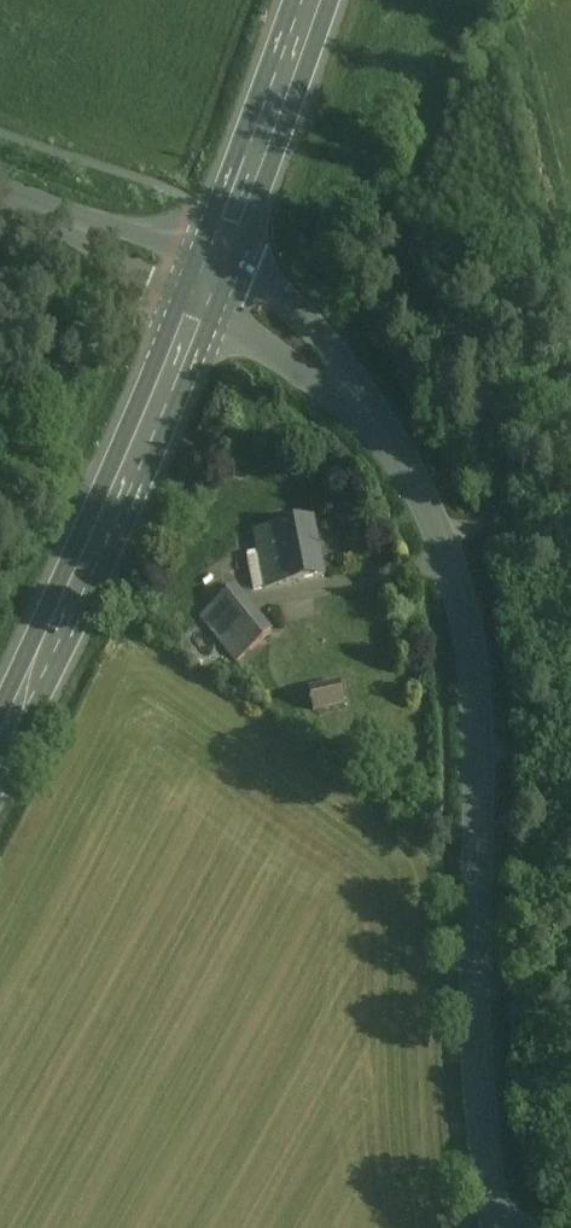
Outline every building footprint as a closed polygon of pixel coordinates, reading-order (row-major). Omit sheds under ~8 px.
[(312,521),(254,533),(265,588),(323,576),(312,521)] [(271,633),(235,588),(200,616),(236,661),(271,633)] [(339,683),(308,690),(312,710),(343,703),(339,683)]
